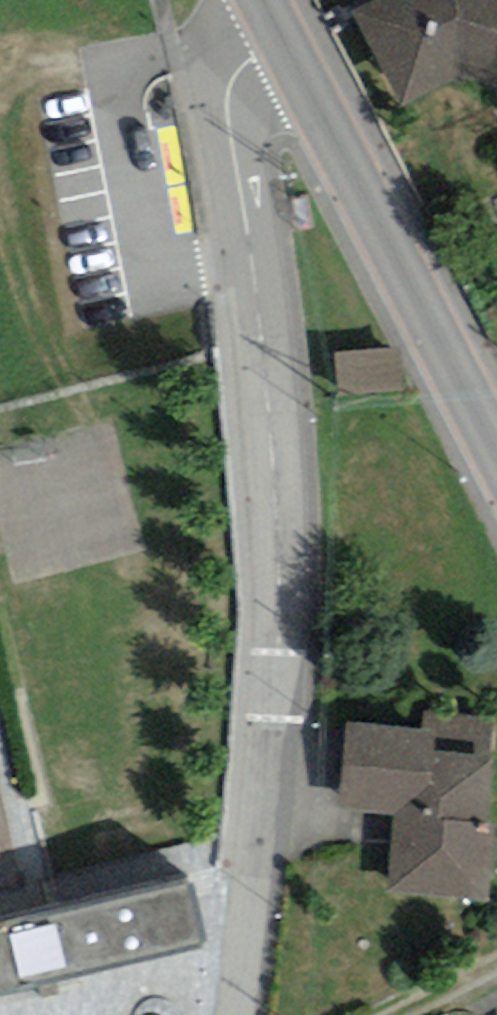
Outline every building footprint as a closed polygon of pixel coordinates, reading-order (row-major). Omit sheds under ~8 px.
[(350,16),(406,115),(466,82),(496,87),(496,0),(376,0),(350,16)] [(349,360),(353,397),(415,391),(411,354),(349,360)] [(349,717),(340,807),(393,812),(386,887),(492,897),(496,843),(496,817),(488,817),(494,752),(433,746),(435,726),(349,717)] [(0,918),(0,981),(205,931),(191,871),(0,918)]
